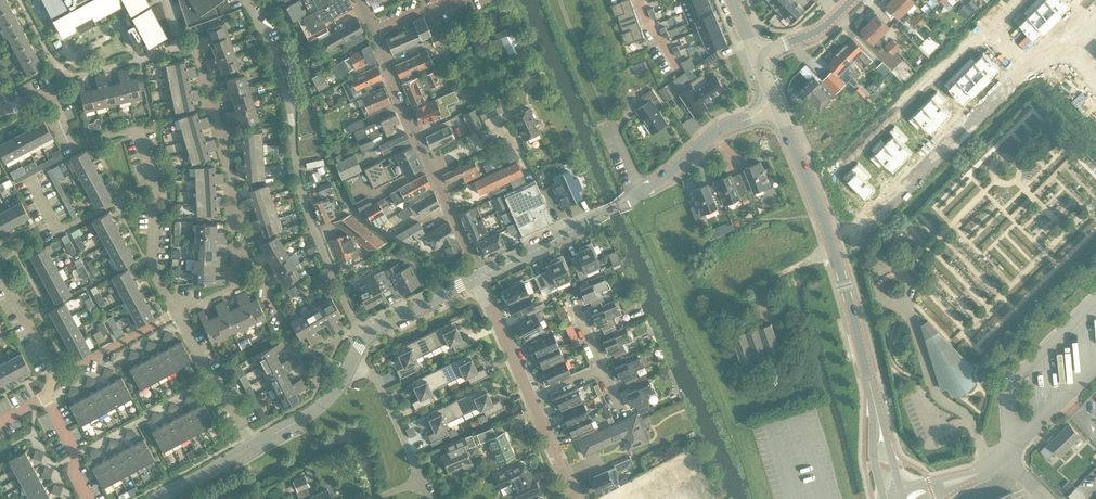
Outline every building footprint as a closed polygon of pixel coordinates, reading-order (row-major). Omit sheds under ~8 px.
[(11,8),(7,0),(0,0),(0,13),(11,8)] [(51,14),(52,14),(54,18),(53,18),(62,34),(63,36),(65,35),(76,29),(78,32),(94,24),(96,23),(95,21),(94,19),(121,5),(125,13),(126,14),(126,15),(126,18),(126,19),(126,20),(126,21),(127,23),(123,25),(135,46),(136,48),(146,42),(148,45),(163,37),(165,36),(164,34),(164,33),(151,9),(151,10),(150,7),(148,9),(148,8),(147,9),(145,5),(146,5),(146,4),(148,3),(147,1),(146,0),(44,0),(51,14)] [(180,5),(183,10),(182,10),(188,27),(221,15),(217,3),(221,0),(178,0),(180,5)] [(286,6),(293,20),(297,18),(305,15),(302,8),(297,0),(287,5),(286,6)] [(351,6),(352,6),(349,0),(334,0),(305,15),(297,18),(308,40),(317,35),(328,30),(323,21),(351,6)] [(334,0),(304,0),(307,5),(302,8),(305,15),(334,0)] [(637,17),(634,8),(631,0),(623,0),(611,5),(615,16),(617,15),(620,24),(637,17)] [(709,1),(708,0),(683,0),(680,1),(685,11),(709,1)] [(786,17),(791,23),(802,12),(805,9),(799,4),(795,0),(769,0),(775,6),(777,9),(780,11),(786,17)] [(907,10),(897,0),(891,0),(886,5),(899,18),(907,10)] [(907,10),(915,2),(913,0),(897,0),(907,10)] [(1037,7),(1053,23),(1062,15),(1047,0),(1044,0),(1037,7)] [(1062,15),(1071,5),(1066,0),(1047,0),(1062,15)] [(695,19),(714,11),(713,11),(709,1),(685,11),(689,22),(696,20),(695,19)] [(980,8),(979,8),(977,5),(971,11),(964,4),(958,11),(965,18),(971,11),(974,14),(980,8)] [(1037,7),(1028,16),(1044,32),(1053,23),(1037,7)] [(17,19),(11,8),(0,13),(0,23),(2,27),(17,19)] [(700,29),(718,21),(714,11),(695,19),(696,20),(700,29)] [(914,17),(923,26),(927,22),(918,13),(914,17)] [(869,22),(882,35),(890,27),(877,15),(869,22)] [(431,35),(429,30),(423,16),(413,21),(415,25),(385,38),(392,54),(422,41),(421,39),(431,35)] [(1028,16),(1019,25),(1035,41),(1044,32),(1028,16)] [(637,17),(620,24),(623,32),(621,32),(626,44),(644,37),(640,26),(637,17)] [(922,26),(923,26),(914,17),(910,21),(918,29),(918,30),(926,39),(926,38),(928,40),(922,46),(916,39),(913,41),(923,51),(934,39),(922,26)] [(23,31),(22,28),(17,19),(2,27),(9,39),(23,31)] [(346,41),(363,31),(358,19),(330,34),(328,30),(317,35),(317,36),(321,44),(323,43),(327,51),(338,45),(336,41),(344,37),(346,41)] [(704,40),(723,32),(718,21),(700,29),(704,40)] [(199,44),(228,33),(224,22),(205,28),(208,35),(197,38),(199,44)] [(496,38),(518,26),(515,22),(494,33),(496,38)] [(874,43),(882,35),(869,22),(861,30),(874,43)] [(506,48),(510,57),(528,47),(518,26),(496,38),(496,39),(494,40),(496,44),(498,42),(501,40),(506,48)] [(15,51),(30,43),(23,31),(9,39),(15,51)] [(346,48),(366,38),(363,31),(346,41),(344,37),(336,41),(338,45),(342,43),(346,48)] [(723,32),(704,40),(708,50),(727,43),(723,32)] [(232,44),(228,33),(199,44),(200,49),(211,45),(213,51),(232,44)] [(431,38),(435,46),(445,42),(441,33),(431,38)] [(322,45),(321,44),(317,36),(306,41),(311,50),(322,45)] [(842,47),(855,60),(859,55),(868,65),(873,60),(864,51),(864,50),(852,38),(842,47)] [(889,43),(897,51),(901,47),(893,39),(889,43)] [(21,63),(36,55),(30,43),(15,51),(21,63)] [(897,51),(889,43),(885,47),(893,55),(897,51)] [(206,66),(236,55),(232,44),(213,51),(215,57),(204,61),(206,66)] [(334,64),(331,65),(337,77),(339,76),(349,71),(354,68),(356,71),(364,67),(362,64),(367,62),(374,59),(375,58),(369,45),(362,49),(339,61),(334,64)] [(828,64),(834,70),(823,81),(836,94),(847,83),(849,81),(853,85),(857,81),(855,79),(859,74),(850,64),(855,60),(842,47),(833,57),(834,58),(828,64)] [(400,78),(433,64),(432,61),(438,59),(439,56),(437,52),(434,51),(428,53),(426,49),(418,52),(419,54),(394,65),(400,78)] [(708,66),(721,57),(717,51),(714,53),(704,60),(708,66)] [(984,53),(975,62),(991,78),(1000,69),(984,53)] [(36,55),(21,63),(28,75),(43,67),(36,55)] [(206,66),(208,71),(219,67),(221,73),(240,67),(236,55),(206,66)] [(195,71),(195,66),(186,67),(185,60),(166,64),(168,76),(195,71)] [(636,75),(648,70),(643,61),(632,67),(636,75)] [(891,71),(886,65),(882,62),(876,68),(885,77),(891,71)] [(975,62),(966,71),(982,87),(991,78),(975,62)] [(341,82),(349,100),(372,90),(369,84),(375,81),(376,84),(382,81),(381,79),(383,78),(377,66),(350,78),(341,82)] [(130,99),(142,97),(137,77),(130,79),(128,68),(122,69),(130,99)] [(118,102),(130,99),(122,69),(117,71),(120,82),(114,83),(118,102)] [(489,70),(480,75),(483,81),(492,76),(489,70)] [(196,76),(195,71),(168,76),(171,88),(189,84),(188,78),(196,76)] [(321,71),(311,77),(318,91),(329,85),(321,71)] [(413,108),(427,101),(423,91),(427,89),(430,89),(431,87),(439,83),(434,71),(417,79),(417,77),(402,84),(413,108)] [(966,71),(957,79),(974,96),(982,87),(966,71)] [(118,102),(114,83),(108,85),(105,74),(100,75),(107,105),(118,102)] [(689,83),(692,87),(693,86),(704,102),(722,90),(725,88),(722,83),(716,75),(708,81),(703,74),(689,83)] [(96,108),(107,105),(100,75),(95,76),(97,87),(91,89),(96,108)] [(218,96),(248,86),(245,75),(226,81),(228,87),(217,90),(218,96)] [(814,77),(800,91),(809,100),(811,98),(817,105),(822,109),(828,102),(836,94),(823,81),(821,83),(814,77)] [(91,89),(85,90),(82,79),(77,81),(84,111),(96,108),(91,89)] [(957,79),(948,89),(964,105),(974,96),(957,79)] [(200,94),(199,89),(191,90),(189,84),(171,88),(173,99),(200,94)] [(257,93),(251,95),(248,86),(218,96),(220,101),(231,98),(233,104),(258,95),(257,93)] [(665,86),(659,90),(666,101),(673,96),(665,86)] [(706,104),(704,102),(693,86),(692,87),(680,95),(694,115),(703,110),(707,106),(706,104)] [(380,111),(380,110),(379,108),(391,103),(384,87),(360,97),(364,105),(361,106),(366,117),(380,111)] [(646,103),(636,110),(652,134),(668,123),(659,109),(664,106),(653,89),(641,96),(646,103)] [(450,114),(446,105),(458,99),(454,90),(427,101),(413,108),(420,125),(429,121),(440,116),(441,118),(450,114)] [(937,90),(923,105),(942,124),(951,114),(942,105),(947,100),(937,90)] [(193,101),(201,99),(200,94),(173,99),(175,111),(194,108),(193,101)] [(259,99),(258,96),(258,95),(233,104),(235,110),(224,113),(225,118),(255,109),(253,101),(259,99)] [(336,99),(340,106),(348,103),(345,95),(336,99)] [(476,108),(482,121),(502,111),(496,98),(476,108)] [(923,105),(908,119),(918,130),(923,125),(932,134),(942,124),(923,105)] [(474,108),(463,113),(471,131),(482,126),(474,108)] [(512,116),(522,140),(540,132),(539,129),(541,128),(542,125),(541,122),(538,121),(535,122),(529,108),(512,116)] [(225,118),(227,123),(238,120),(240,126),(259,120),(255,109),(225,118)] [(208,121),(207,116),(199,119),(197,112),(178,117),(182,129),(208,121)] [(395,113),(353,131),(362,151),(375,145),(372,138),(379,134),(385,132),(386,135),(397,130),(395,126),(394,126),(393,124),(399,121),(395,113)] [(350,132),(365,125),(362,118),(347,125),(350,132)] [(39,143),(40,142),(52,136),(44,120),(30,128),(39,143)] [(210,126),(208,121),(182,129),(185,140),(203,135),(201,128),(210,126)] [(431,148),(433,147),(454,137),(449,127),(434,133),(426,137),(431,148)] [(27,150),(39,143),(30,128),(19,134),(27,150)] [(899,129),(884,143),(903,162),(913,153),(904,144),(909,138),(899,129)] [(234,145),(262,143),(261,131),(242,133),(242,139),(234,140),(234,145)] [(383,153),(410,141),(406,132),(379,143),(383,153)] [(16,156),(27,150),(19,134),(7,140),(16,156)] [(205,141),(203,135),(185,140),(188,152),(215,144),(213,139),(205,141)] [(16,156),(7,140),(0,144),(0,154),(4,162),(16,156)] [(263,155),(262,143),(234,145),(235,151),(243,150),(244,156),(263,155)] [(884,143),(869,158),(879,168),(884,163),(894,172),(903,162),(884,143)] [(208,151),(216,149),(215,144),(188,152),(192,163),(210,158),(208,151)] [(412,146),(387,157),(389,162),(395,174),(396,177),(421,165),(416,155),(412,146)] [(76,170),(92,161),(85,150),(70,158),(76,170)] [(49,159),(51,163),(64,157),(61,152),(49,159)] [(332,157),(334,163),(343,159),(340,153),(332,157)] [(354,154),(343,159),(334,163),(341,178),(361,170),(354,154)] [(264,167),(263,155),(244,156),(244,163),(236,163),(236,169),(264,167)] [(40,170),(51,163),(49,159),(37,165),(40,170)] [(307,168),(324,165),(323,159),(306,163),(307,168)] [(380,160),(364,168),(373,187),(389,180),(388,177),(395,174),(389,162),(382,165),(380,160)] [(481,172),(480,172),(474,160),(442,175),(446,183),(462,176),(464,182),(482,174),(481,172)] [(98,173),(92,162),(92,161),(76,170),(82,181),(98,173)] [(525,182),(523,178),(516,162),(474,181),(480,194),(509,180),(513,187),(525,182)] [(739,174),(746,192),(753,189),(755,191),(770,185),(760,162),(745,168),(746,171),(739,174)] [(486,172),(491,170),(488,163),(483,165),(486,172)] [(28,176),(40,170),(37,165),(26,172),(28,176)] [(862,165),(847,180),(866,200),(876,190),(867,180),(872,175),(862,165)] [(223,178),(223,172),(214,173),(214,166),(195,167),(195,179),(223,178)] [(322,166),(316,168),(318,174),(325,172),(322,166)] [(236,169),(237,174),(245,173),(246,180),(265,179),(264,167),(236,169)] [(54,183),(58,181),(51,168),(47,171),(54,183)] [(552,185),(562,207),(574,201),(574,200),(580,197),(577,190),(581,189),(576,178),(572,180),(568,171),(554,177),(556,183),(552,185)] [(16,183),(28,176),(26,172),(13,178),(16,183)] [(104,184),(98,174),(98,173),(82,181),(88,193),(104,184)] [(404,199),(431,185),(425,174),(392,192),(397,199),(398,199),(399,201),(404,198),(404,199)] [(739,195),(746,192),(739,174),(732,177),(730,174),(715,181),(716,184),(723,201),(725,204),(740,197),(739,195)] [(215,183),(223,183),(223,178),(195,179),(196,191),(215,190),(215,183)] [(542,193),(541,194),(534,180),(503,195),(522,236),(553,222),(544,202),(546,200),(542,193)] [(60,195),(64,192),(58,181),(54,183),(60,195)] [(317,187),(319,193),(320,194),(333,189),(330,182),(317,187)] [(111,198),(105,186),(104,184),(88,193),(96,206),(111,198)] [(244,205),(270,196),(266,184),(248,190),(250,197),(242,200),(244,205)] [(723,201),(716,184),(709,187),(708,184),(692,190),(702,213),(718,207),(716,204),(723,201)] [(494,197),(502,194),(505,192),(504,189),(492,194),(494,197)] [(224,201),(224,196),(216,196),(215,190),(196,191),(197,203),(224,201)] [(66,206),(71,204),(64,192),(60,195),(66,206)] [(421,215),(440,205),(440,204),(433,192),(404,209),(408,216),(412,213),(414,216),(419,213),(421,215)] [(507,206),(502,195),(502,194),(494,197),(492,198),(498,211),(507,206)] [(274,207),(270,196),(244,205),(246,210),(254,207),(256,213),(274,207)] [(359,210),(371,204),(368,196),(355,202),(359,210)] [(338,205),(337,204),(335,198),(329,200),(328,198),(313,204),(317,213),(338,205)] [(9,207),(18,223),(29,216),(21,201),(9,207)] [(216,207),(225,206),(224,201),(197,203),(197,215),(216,214),(216,207)] [(369,220),(372,219),(383,213),(377,201),(363,209),(366,214),(369,220)] [(334,212),(345,208),(346,207),(342,202),(337,204),(338,205),(317,213),(320,223),(335,216),(334,212)] [(66,206),(71,216),(73,219),(77,216),(71,204),(66,206)] [(464,226),(482,218),(476,205),(459,213),(464,226)] [(18,223),(9,207),(0,212),(0,217),(6,229),(18,223)] [(278,218),(274,207),(256,213),(258,219),(250,222),(251,227),(278,218)] [(99,232),(114,223),(108,212),(92,220),(99,232)] [(332,221),(336,224),(368,250),(370,249),(371,252),(381,248),(380,245),(385,242),(350,214),(332,221)] [(251,227),(253,232),(261,229),(263,236),(282,230),(278,218),(251,227)] [(482,218),(464,226),(470,240),(488,232),(482,218)] [(408,242),(425,232),(418,221),(395,235),(408,242)] [(448,221),(425,234),(433,249),(439,245),(442,244),(446,252),(448,255),(451,255),(454,253),(460,250),(454,238),(455,238),(448,221)] [(120,235),(114,224),(114,223),(99,232),(105,244),(120,235)] [(227,237),(227,231),(216,231),(217,224),(195,223),(195,235),(227,237)] [(300,228),(298,224),(297,224),(291,228),(293,232),(300,228)] [(83,242),(79,236),(83,234),(80,228),(71,233),(74,239),(77,245),(83,242)] [(499,233),(475,243),(482,257),(505,247),(499,233)] [(343,235),(332,240),(340,260),(359,252),(353,238),(348,234),(343,236),(343,235)] [(126,246),(121,236),(120,235),(105,244),(111,255),(126,246)] [(227,242),(227,237),(195,235),(194,247),(216,248),(216,242),(227,242)] [(256,261),(283,245),(277,235),(260,245),(263,250),(253,256),(256,261)] [(67,250),(73,246),(70,241),(64,244),(67,250)] [(77,245),(80,250),(86,247),(83,242),(77,245)] [(585,272),(598,266),(594,256),(596,255),(591,243),(579,248),(580,250),(576,252),(577,256),(571,258),(580,279),(587,276),(585,272)] [(289,255),(283,245),(256,261),(258,265),(268,260),(271,265),(289,255)] [(36,266),(51,257),(45,246),(30,254),(36,266)] [(71,255),(76,252),(73,246),(67,250),(71,255)] [(134,260),(127,248),(126,246),(111,255),(118,268),(134,260)] [(215,254),(216,248),(194,247),(194,259),(226,260),(226,255),(215,254)] [(294,266),(289,255),(271,265),(274,271),(265,276),(267,281),(294,266)] [(569,279),(565,269),(567,268),(562,255),(550,261),(551,263),(546,265),(548,270),(541,273),(547,286),(550,292),(551,291),(557,289),(556,285),(569,279)] [(372,256),(365,259),(368,264),(371,266),(375,264),(372,256)] [(57,269),(52,258),(51,257),(36,266),(42,277),(57,269)] [(90,268),(96,265),(92,259),(87,262),(90,268)] [(226,266),(226,260),(194,259),(193,271),(214,271),(215,265),(226,266)] [(86,270),(83,264),(81,260),(75,264),(77,267),(80,273),(86,270)] [(388,287),(391,292),(396,289),(398,292),(399,291),(400,293),(417,284),(407,265),(401,269),(397,262),(380,271),(388,287)] [(96,265),(90,268),(93,274),(99,271),(96,265)] [(304,271),(299,274),(294,266),(267,281),(270,286),(280,280),(283,286),(300,276),(301,278),(306,275),(304,271)] [(118,288),(133,280),(127,268),(112,277),(118,288)] [(64,280),(58,270),(57,269),(42,277),(48,289),(64,280)] [(86,270),(80,273),(83,279),(89,276),(86,270)] [(214,278),(214,271),(193,271),(193,283),(225,284),(225,278),(214,278)] [(381,290),(388,287),(380,271),(373,274),(373,273),(363,278),(366,284),(357,289),(365,305),(384,296),(381,290)] [(534,276),(539,289),(547,286),(541,273),(534,276)] [(607,281),(605,282),(602,274),(590,280),(591,284),(579,289),(583,297),(581,297),(584,304),(590,301),(591,305),(604,300),(599,290),(603,289),(603,290),(610,288),(607,281)] [(528,294),(521,279),(513,283),(514,285),(502,290),(508,303),(528,294)] [(71,294),(64,282),(64,280),(48,289),(55,302),(71,294)] [(140,291),(134,281),(133,280),(118,288),(124,300),(140,291)] [(94,295),(99,292),(96,286),(91,289),(94,295)] [(254,322),(265,317),(257,298),(251,300),(246,290),(241,293),(254,322)] [(146,303),(140,292),(140,291),(124,300),(130,311),(146,303)] [(105,303),(102,298),(99,292),(94,295),(93,295),(100,306),(105,303)] [(243,327),(254,322),(241,293),(235,295),(240,305),(234,307),(243,327)] [(546,306),(543,302),(533,307),(528,294),(508,303),(513,316),(526,310),(529,317),(541,311),(546,306)] [(87,306),(93,303),(90,297),(84,300),(87,306)] [(321,304),(336,331),(341,328),(335,318),(341,315),(331,298),(321,304)] [(243,327),(234,307),(229,310),(225,300),(219,303),(232,332),(243,327)] [(618,307),(616,308),(613,301),(601,306),(603,310),(591,315),(594,323),(593,324),(595,330),(601,327),(604,334),(616,328),(610,316),(614,314),(615,316),(621,314),(618,307)] [(55,322),(71,314),(65,302),(49,311),(55,322)] [(98,314),(95,309),(96,308),(93,303),(87,306),(93,316),(98,314)] [(153,316),(147,304),(146,303),(130,311),(138,325),(153,316)] [(222,336),(232,332),(219,303),(214,305),(219,315),(213,317),(222,336)] [(331,333),(336,331),(321,304),(311,310),(320,327),(326,323),(331,333)] [(555,309),(560,319),(568,316),(563,306),(555,309)] [(222,336),(213,317),(208,320),(203,310),(198,312),(211,341),(222,336)] [(315,330),(320,327),(311,310),(301,316),(315,342),(320,340),(315,330)] [(518,325),(525,339),(535,333),(536,335),(539,333),(541,337),(552,333),(550,327),(543,330),(538,321),(542,319),(541,317),(543,315),(541,311),(529,317),(530,318),(518,325)] [(77,325),(71,315),(71,314),(55,322),(61,334),(77,325)] [(109,325),(115,321),(112,315),(106,319),(109,325)] [(311,345),(315,342),(301,316),(290,321),(300,338),(305,335),(311,345)] [(118,327),(117,325),(125,320),(123,317),(115,321),(109,325),(112,330),(118,327)] [(927,320),(921,323),(926,338),(930,353),(937,351),(940,359),(935,361),(942,383),(938,384),(936,384),(936,385),(938,384),(942,383),(943,389),(946,388),(947,388),(953,396),(960,394),(966,392),(976,382),(971,373),(974,368),(972,369),(953,350),(950,353),(944,347),(949,342),(938,331),(927,320)] [(100,329),(105,326),(102,321),(97,324),(100,329)] [(431,350),(436,348),(447,342),(448,346),(451,344),(455,351),(473,342),(473,341),(472,342),(469,335),(462,338),(455,325),(453,327),(451,322),(424,335),(431,350)] [(571,341),(573,340),(577,338),(572,324),(566,327),(571,341)] [(732,336),(741,364),(780,352),(771,324),(732,336)] [(83,337),(77,326),(77,325),(61,334),(68,345),(83,337)] [(628,334),(626,331),(631,329),(629,325),(625,327),(613,332),(614,336),(603,341),(606,349),(604,350),(607,356),(613,353),(614,357),(626,352),(622,342),(626,341),(626,343),(633,340),(630,333),(628,334)] [(103,335),(109,332),(105,326),(100,329),(103,335)] [(98,343),(105,339),(100,330),(92,335),(98,343)] [(533,358),(558,346),(552,333),(531,342),(533,346),(532,348),(529,349),(533,358)] [(416,358),(431,350),(424,335),(397,348),(399,353),(397,354),(403,366),(396,370),(399,377),(399,378),(417,369),(414,362),(417,361),(416,358)] [(90,350),(84,338),(83,337),(68,345),(75,359),(90,350)] [(251,345),(248,338),(238,343),(241,349),(251,345)] [(183,365),(192,361),(192,360),(181,340),(172,345),(183,365)] [(275,351),(285,346),(282,341),(255,356),(260,366),(278,357),(275,351)] [(175,370),(183,365),(172,345),(163,350),(175,370)] [(565,361),(564,360),(558,346),(533,358),(537,366),(539,365),(541,366),(543,370),(565,361)] [(166,375),(175,370),(163,350),(155,355),(166,375)] [(16,376),(29,369),(30,368),(21,353),(7,360),(16,376)] [(641,360),(639,360),(636,353),(624,358),(626,362),(614,367),(617,375),(615,376),(618,382),(624,379),(626,383),(638,378),(633,368),(637,367),(638,369),(644,366),(641,360)] [(157,379),(166,375),(155,355),(146,359),(157,379)] [(447,382),(451,380),(462,375),(464,378),(467,376),(470,383),(489,374),(488,374),(487,374),(484,367),(477,370),(471,358),(469,359),(466,355),(440,368),(447,382)] [(293,362),(291,357),(281,362),(278,357),(260,366),(266,376),(293,362)] [(149,384),(157,379),(146,359),(138,364),(149,384)] [(16,376),(7,360),(0,364),(0,374),(4,382),(16,376)] [(549,383),(549,384),(570,374),(565,361),(543,370),(545,374),(544,375),(541,376),(545,385),(549,383)] [(286,372),(296,367),(293,362),(266,376),(271,387),(289,377),(286,372)] [(140,389),(149,384),(138,364),(129,369),(140,389)] [(431,390),(447,382),(440,368),(413,381),(415,385),(412,386),(418,399),(411,402),(415,409),(414,410),(433,401),(429,394),(433,393),(431,390)] [(112,382),(123,402),(132,397),(121,377),(112,382)] [(292,383),(289,378),(289,377),(271,387),(277,397),(304,382),(302,378),(292,383)] [(653,386),(651,387),(648,379),(636,384),(637,388),(625,393),(629,401),(627,402),(630,408),(636,405),(639,413),(651,408),(645,394),(648,393),(649,395),(656,392),(653,386)] [(114,407),(123,402),(112,382),(103,386),(114,407)] [(307,387),(304,383),(304,382),(277,397),(282,408),(300,398),(297,393),(307,387)] [(593,386),(598,396),(602,394),(598,384),(593,386)] [(106,411),(114,407),(103,386),(95,391),(106,411)] [(462,414),(467,412),(478,407),(479,410),(482,409),(486,416),(504,407),(504,406),(503,406),(499,399),(492,403),(486,390),(484,391),(482,387),(455,400),(462,414)] [(562,412),(583,403),(577,388),(552,400),(555,408),(558,407),(560,408),(562,412)] [(97,416),(106,411),(95,391),(86,396),(97,416)] [(89,421),(97,416),(86,396),(78,400),(89,421)] [(80,425),(89,421),(78,400),(69,405),(80,425)] [(446,422),(462,414),(455,400),(428,413),(430,417),(428,418),(434,431),(427,434),(430,441),(429,442),(430,443),(448,434),(445,427),(448,425),(446,422)] [(206,427),(214,423),(215,422),(204,402),(194,407),(206,427)] [(563,427),(589,416),(583,403),(562,412),(563,416),(563,417),(560,419),(563,427)] [(197,432),(206,427),(194,407),(186,412),(197,432)] [(188,437),(197,432),(186,412),(178,417),(188,437)] [(648,441),(638,418),(636,414),(577,439),(584,455),(623,438),(628,450),(648,441)] [(595,430),(589,416),(563,427),(567,435),(570,434),(572,435),(574,439),(595,430)] [(180,441),(188,437),(178,417),(169,421),(180,441)] [(171,446),(180,441),(169,421),(160,426),(171,446)] [(1046,446),(1040,452),(1048,460),(1056,452),(1060,457),(1080,437),(1068,425),(1047,446),(1046,446)] [(163,451),(171,446),(160,426),(152,431),(163,451)] [(475,444),(476,444),(487,439),(497,463),(514,455),(503,432),(496,435),(492,427),(472,436),(475,444)] [(475,444),(472,436),(471,434),(451,443),(453,448),(448,450),(448,451),(440,454),(448,472),(462,466),(463,469),(472,465),(465,448),(475,444)] [(145,464),(154,459),(155,459),(144,439),(134,444),(145,464)] [(137,468),(145,464),(134,444),(126,448),(137,468)] [(128,473),(137,468),(126,448),(117,453),(128,473)] [(30,459),(26,452),(25,451),(8,460),(13,468),(30,459)] [(120,478),(128,473),(117,453),(109,458),(120,478)] [(111,482),(120,478),(109,458),(100,462),(111,482)] [(632,462),(631,460),(630,458),(614,466),(614,467),(590,478),(596,492),(607,487),(607,489),(609,491),(618,486),(617,484),(617,473),(616,470),(632,462)] [(34,468),(30,460),(30,459),(13,468),(18,477),(34,468)] [(102,487),(111,482),(100,462),(92,467),(102,487)] [(532,480),(524,462),(493,475),(499,488),(509,484),(516,498),(520,498),(526,497),(527,498),(541,493),(535,479),(532,480)] [(484,466),(476,469),(478,475),(486,472),(484,466)] [(39,477),(34,468),(18,477),(22,486),(39,477)] [(306,487),(309,485),(304,475),(293,481),(297,490),(296,491),(300,498),(332,498),(327,488),(310,496),(306,487)] [(44,485),(39,477),(22,486),(27,494),(44,485)] [(1069,479),(1063,486),(1069,493),(1076,486),(1069,479)] [(44,485),(27,494),(30,498),(38,498),(48,494),(44,485)] [(1068,495),(1073,498),(1088,498),(1076,487),(1068,495)]
